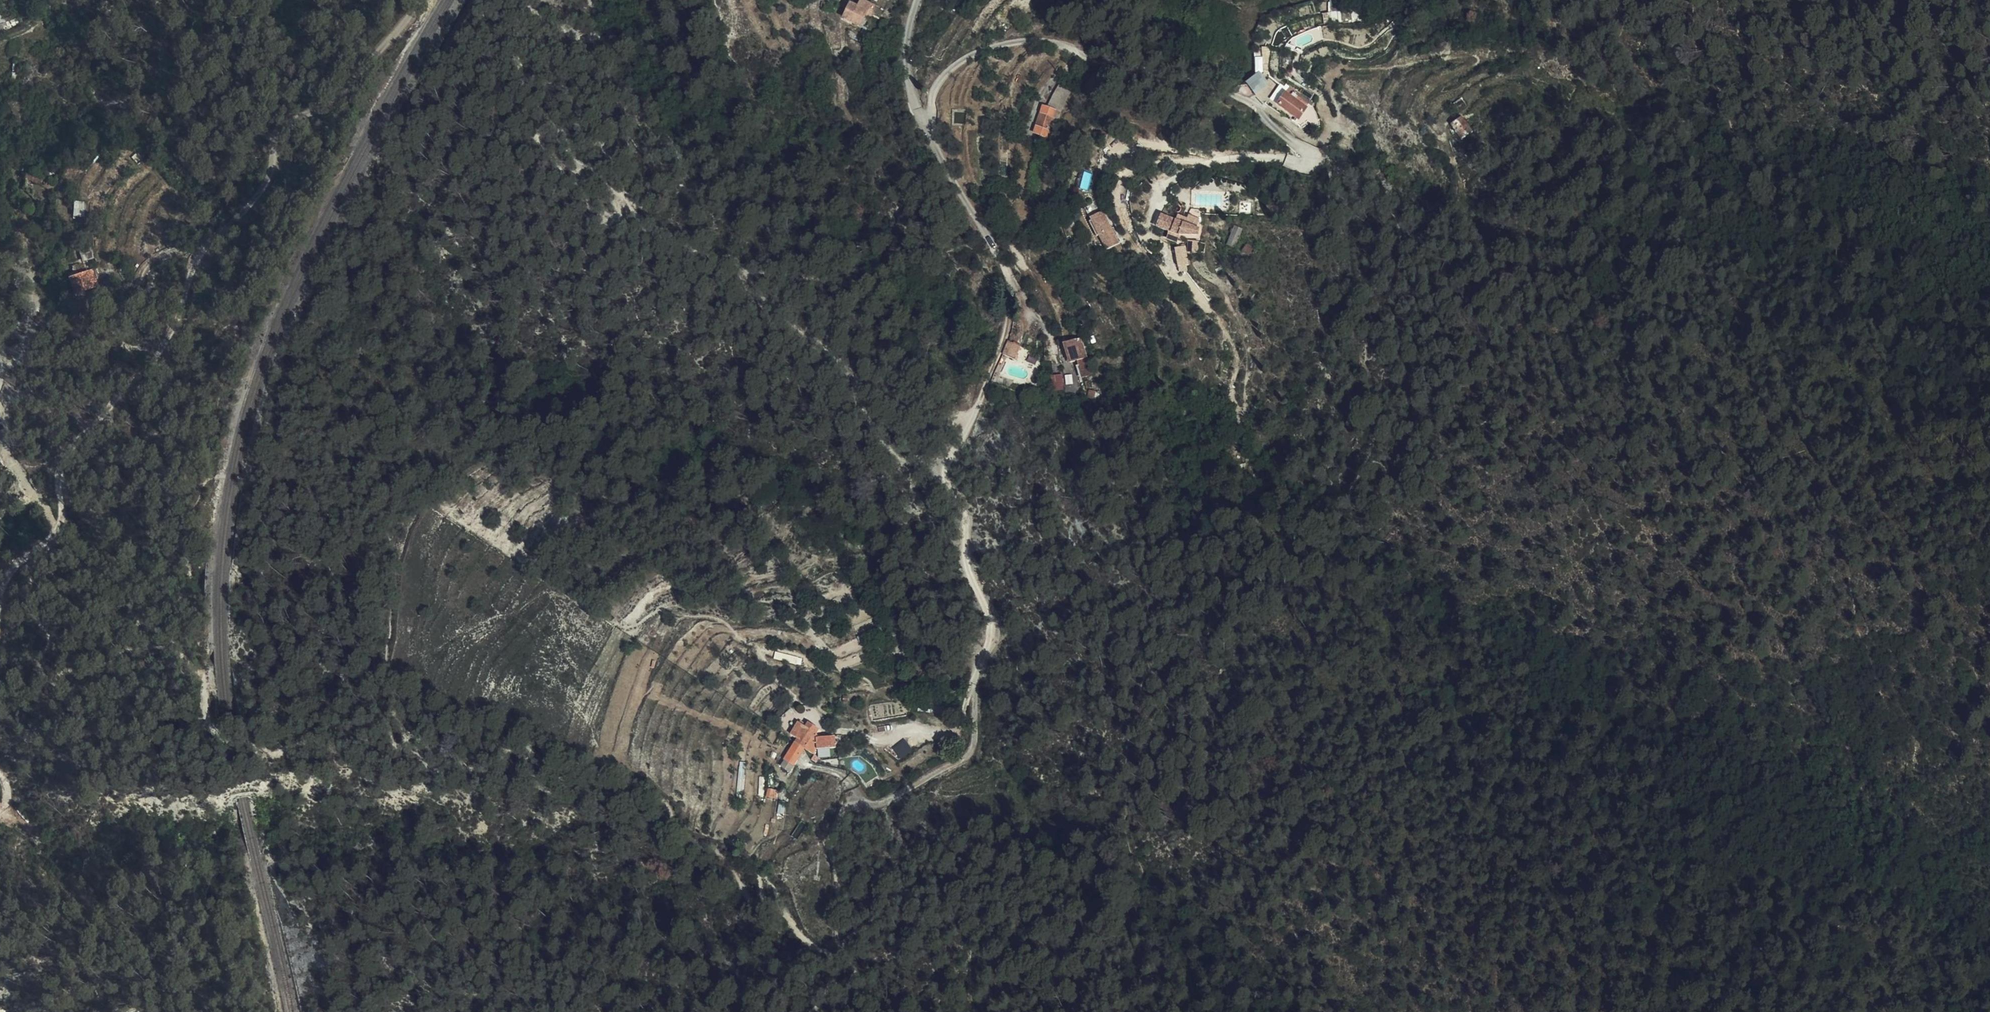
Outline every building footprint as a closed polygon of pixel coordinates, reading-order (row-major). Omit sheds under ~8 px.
[(866,10),(872,13),(876,4),(869,0),(857,0),(855,4),(849,2),(843,15),(860,23),(866,10)] [(866,10),(860,23),(872,29),(869,36),(879,40),(883,34),(880,31),(886,19),(872,13),(866,10)] [(1069,71),(1064,80),(1078,87),(1083,77),(1069,71)] [(1258,73),(1247,82),(1254,91),(1265,82),(1258,73)] [(1269,98),(1276,103),(1285,91),(1278,86),(1269,98)] [(1285,91),(1276,103),(1296,117),(1294,120),(1299,123),(1307,118),(1308,126),(1315,127),(1316,113),(1309,101),(1293,90),(1290,95),(1285,91)] [(1061,114),(1062,109),(1067,111),(1072,97),(1055,92),(1047,119),(1058,122),(1060,117),(1061,118),(1063,114),(1061,114)] [(1456,105),(1461,113),(1470,107),(1465,99),(1456,105)] [(1475,114),(1470,107),(1461,113),(1466,121),(1475,114)] [(53,186),(58,173),(41,166),(39,171),(30,169),(27,186),(37,189),(39,182),(53,186)] [(82,215),(85,202),(78,201),(75,213),(82,215)] [(1090,218),(1107,249),(1121,241),(1104,210),(1090,218)] [(1199,221),(1159,215),(1157,228),(1181,231),(1199,227),(1199,221)] [(1230,226),(1230,245),(1238,244),(1238,226),(1230,226)] [(1189,251),(1202,250),(1202,241),(1188,243),(1189,251)] [(88,259),(95,256),(90,244),(81,248),(85,256),(86,256),(88,259)] [(1245,244),(1244,252),(1253,253),(1254,245),(1245,244)] [(1187,256),(1177,257),(1178,265),(1187,265),(1187,256)] [(76,291),(92,285),(87,271),(70,278),(76,291)] [(1075,336),(1062,342),(1070,360),(1077,356),(1080,361),(1078,362),(1083,373),(1093,369),(1080,341),(1078,336),(1075,337),(1075,336)] [(1008,342),(1004,356),(1014,359),(1017,344),(1008,342)] [(1063,373),(1055,375),(1058,390),(1066,388),(1063,373)] [(792,731),(800,735),(806,725),(798,721),(792,731)] [(798,739),(805,744),(810,735),(816,726),(808,722),(806,725),(800,735),(798,739)] [(816,726),(810,735),(814,737),(819,728),(816,726)] [(805,744),(807,745),(816,750),(816,745),(816,738),(814,737),(810,735),(805,744)] [(816,738),(816,745),(831,745),(830,745),(830,737),(816,738)] [(901,757),(913,748),(905,738),(893,748),(901,757)] [(795,762),(805,744),(798,739),(787,756),(795,762)] [(792,768),(795,762),(787,756),(784,762),(792,768)] [(786,814),(786,802),(778,802),(778,813),(786,814)]
